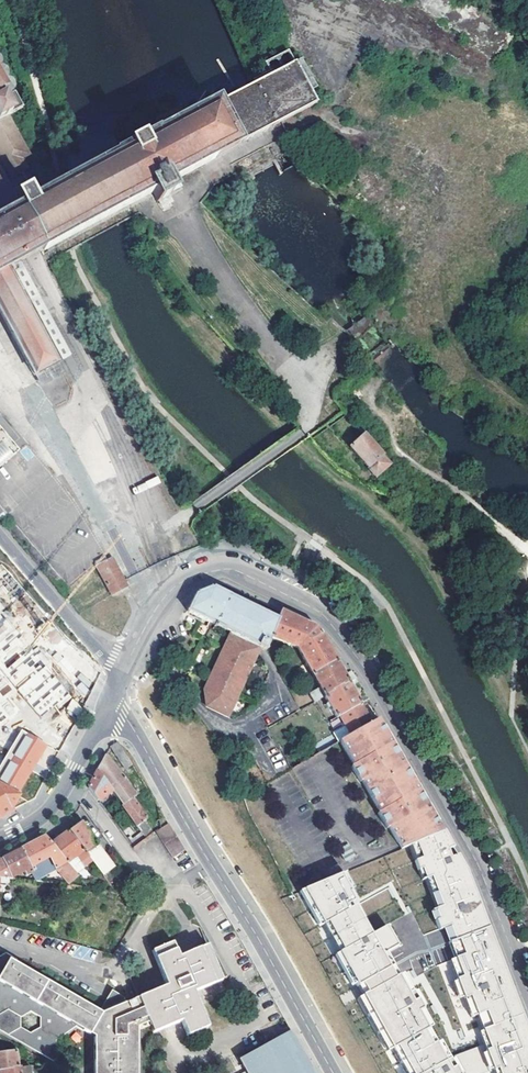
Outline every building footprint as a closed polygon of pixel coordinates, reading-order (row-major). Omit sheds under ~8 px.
[(59,363),(9,268),(68,237),(151,193),(157,204),(160,202),(167,198),(170,196),(164,186),(237,147),(237,146),(281,122),(316,103),(310,91),(295,63),(288,51),(265,63),(270,73),(252,82),(253,84),(218,102),(218,101),(111,158),(73,178),(59,185),(32,199),(17,172),(20,170),(12,153),(16,150),(11,140),(19,136),(10,120),(25,113),(0,67),(0,176),(19,211),(0,221),(0,310),(35,376),(59,363)] [(295,63),(310,91),(318,87),(303,59),(295,63)] [(19,211),(0,176),(0,221),(19,211)] [(167,198),(160,202),(162,206),(170,202),(167,198)] [(59,363),(35,376),(41,387),(65,374),(59,363)] [(0,435),(0,465),(15,453),(0,435)] [(390,464),(364,435),(350,447),(375,477),(390,464)] [(378,491),(387,496),(390,492),(381,487),(378,491)] [(501,546),(494,555),(503,561),(510,553),(501,546)] [(113,558),(108,561),(112,569),(117,567),(113,558)] [(112,594),(122,589),(120,584),(125,582),(117,567),(112,569),(108,561),(97,566),(102,575),(102,574),(112,594)] [(187,611),(214,625),(215,626),(231,594),(217,587),(215,588),(214,587),(206,590),(202,591),(196,593),(187,611)] [(272,638),(268,637),(277,616),(255,606),(231,594),(215,626),(261,648),(266,650),(272,638)] [(255,606),(277,616),(278,615),(256,604),(255,606)] [(268,637),(272,638),(297,649),(315,629),(280,611),(278,615),(277,616),(268,637)] [(10,623),(0,631),(0,655),(39,702),(28,719),(65,741),(81,710),(10,623)] [(223,650),(203,689),(206,707),(228,718),(261,648),(215,626),(214,625),(213,627),(216,628),(208,643),(223,650)] [(315,629),(297,649),(309,669),(300,674),(302,679),(312,674),(335,660),(321,635),(315,629)] [(309,694),(314,703),(325,696),(348,683),(335,660),(312,674),(320,689),(309,694)] [(337,717),(339,716),(360,703),(348,683),(325,696),(329,704),(326,705),(328,709),(331,707),(337,717)] [(360,703),(339,716),(344,725),(334,732),(339,741),(371,723),(360,703)] [(371,723),(339,741),(351,762),(353,760),(363,777),(360,779),(378,809),(380,808),(389,823),(386,824),(401,849),(408,846),(412,844),(441,832),(416,788),(378,719),(371,723)] [(20,731),(16,729),(0,757),(0,764),(20,731)] [(11,812),(10,811),(9,810),(18,796),(16,795),(45,745),(20,731),(0,764),(0,818),(11,812)] [(120,763),(128,758),(118,743),(110,748),(120,763)] [(105,756),(97,772),(110,790),(121,804),(129,798),(126,793),(132,789),(125,780),(123,780),(105,756)] [(95,775),(88,788),(97,801),(110,790),(97,772),(95,775)] [(132,796),(129,798),(121,804),(122,806),(133,798),(132,796)] [(133,798),(122,806),(146,838),(155,832),(159,829),(156,821),(147,828),(142,822),(147,818),(133,798)] [(80,823),(69,831),(95,865),(104,876),(115,867),(80,823)] [(159,829),(155,832),(172,858),(184,850),(166,824),(159,829)] [(50,844),(72,869),(74,867),(73,865),(80,860),(88,871),(95,865),(69,831),(50,844)] [(432,912),(439,931),(483,915),(467,872),(454,850),(443,831),(441,832),(412,844),(418,861),(415,862),(419,872),(422,871),(426,880),(431,878),(443,908),(436,911),(432,912)] [(36,874),(38,878),(53,869),(66,886),(78,876),(74,871),(72,869),(50,844),(44,836),(34,841),(21,848),(36,874)] [(412,844),(408,846),(415,862),(418,861),(412,844)] [(11,878),(17,879),(13,872),(17,869),(19,873),(25,870),(30,878),(36,874),(21,848),(4,857),(0,859),(0,878),(11,878)] [(74,871),(78,876),(79,878),(84,873),(79,867),(74,871)] [(32,881),(40,883),(38,878),(36,874),(30,878),(32,881)] [(518,1007),(488,928),(449,943),(458,968),(453,970),(471,1019),(480,1016),(490,1044),(445,1061),(418,1012),(423,1009),(413,990),(408,993),(386,953),(398,946),(387,926),(371,934),(356,906),(357,905),(350,892),(351,891),(341,875),(305,890),(405,1072),(527,1072),(527,1032),(518,1007)] [(431,878),(426,880),(436,911),(443,908),(431,878)] [(483,915),(443,930),(446,937),(449,943),(488,928),(487,926),(486,924),(485,921),(483,915)] [(150,1028),(152,1034),(181,1022),(187,1036),(208,1028),(194,993),(223,981),(208,946),(179,958),(173,943),(152,952),(166,987),(111,1010),(109,1005),(102,1008),(104,1013),(101,1014),(15,964),(17,960),(6,953),(0,956),(0,1032),(53,1063),(54,1062),(52,1043),(55,1041),(76,1028),(95,1038),(95,1072),(138,1072),(138,1033),(138,1028),(148,1024),(150,1028)] [(138,1028),(138,1033),(150,1028),(148,1024),(138,1028)] [(242,1060),(249,1072),(316,1072),(292,1031),(242,1060)] [(17,1067),(16,1050),(0,1053),(0,1070),(17,1067)]
